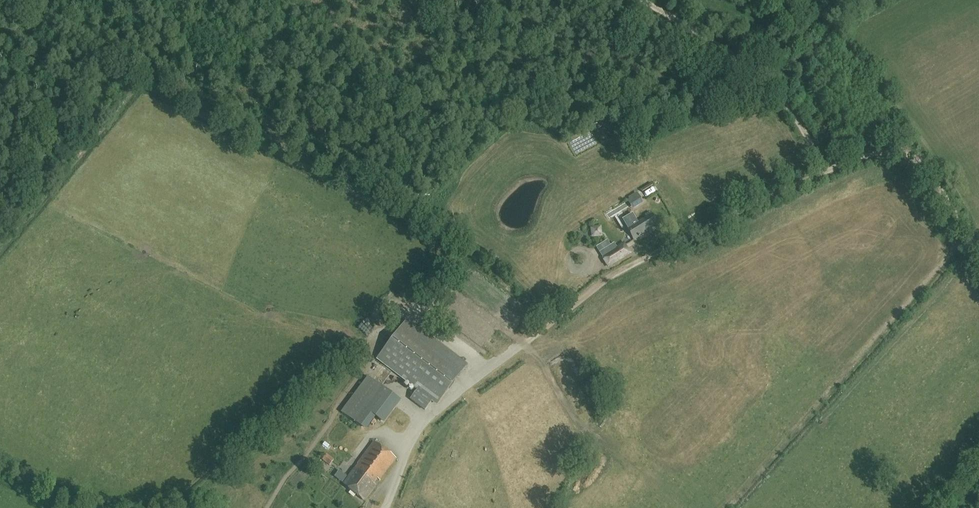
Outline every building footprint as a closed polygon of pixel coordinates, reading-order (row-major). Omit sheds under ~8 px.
[(638,195),(631,199),(635,207),(642,202),(638,195)] [(631,216),(637,212),(633,205),(627,209),(631,216)] [(643,231),(657,223),(652,214),(638,222),(637,220),(626,227),(633,239),(644,233),(643,231)] [(608,266),(630,253),(624,243),(617,248),(618,248),(603,257),(608,266)] [(405,321),(376,358),(417,390),(409,399),(423,410),(431,401),(436,405),(465,367),(405,321)] [(461,323),(463,331),(472,328),(470,321),(461,323)] [(373,380),(358,404),(387,422),(402,399),(373,380)] [(378,480),(394,459),(373,442),(356,463),(357,464),(341,484),(341,485),(346,488),(357,496),(357,497),(361,500),(362,500),(373,485),(371,483),(375,478),(378,480)] [(329,465),(334,459),(327,454),(323,461),(329,465)]
